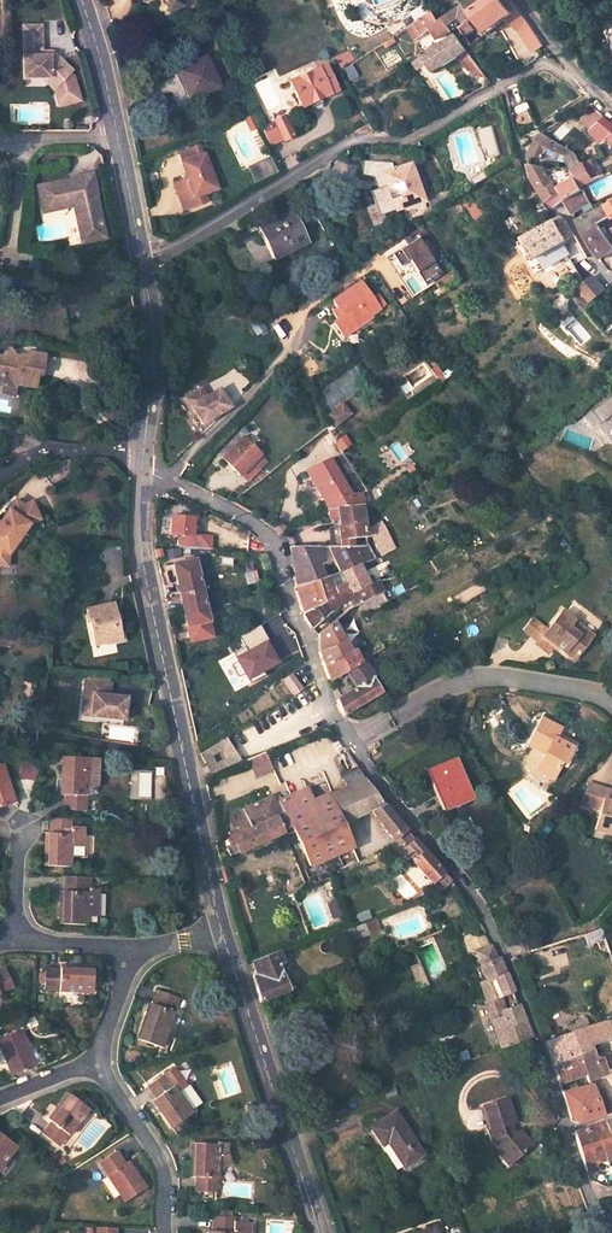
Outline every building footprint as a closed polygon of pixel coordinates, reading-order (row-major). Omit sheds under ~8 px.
[(172,9),(186,2),(185,0),(167,0),(172,9)] [(536,50),(538,49),(541,47),(526,25),(513,7),(507,0),(469,0),(455,12),(440,21),(436,23),(431,15),(428,16),(406,30),(414,41),(431,29),(439,39),(449,33),(445,28),(456,16),(462,24),(456,29),(469,47),(505,20),(514,32),(516,30),(522,40),(536,50)] [(51,74),(59,82),(71,70),(74,67),(54,48),(51,52),(43,52),(43,21),(25,22),(24,74),(44,75),(51,74)] [(415,61),(426,79),(432,74),(458,56),(470,72),(472,71),(477,78),(483,74),(455,36),(453,38),(415,61)] [(417,46),(422,54),(431,48),(426,41),(417,46)] [(174,73),(187,102),(217,89),(204,59),(174,73)] [(310,103),(313,109),(321,104),(319,99),(335,92),(322,67),(288,84),(300,109),(310,103)] [(71,70),(59,82),(59,95),(74,95),(75,74),(71,70)] [(59,82),(51,74),(44,75),(55,86),(59,82)] [(59,82),(55,86),(55,99),(74,100),(74,95),(59,95),(59,82)] [(283,120),(292,140),(296,138),(287,118),(283,120)] [(610,124),(603,119),(590,132),(602,145),(608,138),(611,141),(611,126),(610,124)] [(260,130),(269,150),(281,144),(282,145),(292,140),(283,120),(273,124),(274,128),(272,129),(270,125),(260,130)] [(494,126),(481,130),(486,149),(490,148),(493,157),(503,154),(494,126)] [(564,202),(570,214),(587,204),(594,200),(586,189),(604,178),(594,160),(581,167),(577,160),(578,157),(542,135),(541,135),(536,139),(528,158),(568,165),(570,169),(560,168),(548,173),(545,168),(528,164),(531,179),(545,203),(554,208),(564,202)] [(171,183),(180,211),(204,203),(201,194),(214,190),(202,155),(179,163),(184,179),(171,183)] [(272,155),(248,166),(256,182),(279,171),(272,155)] [(394,211),(423,201),(411,164),(395,170),(392,162),(362,158),(360,173),(377,179),(382,178),(394,211)] [(74,205),(82,242),(105,237),(96,193),(97,193),(93,172),(73,176),(73,178),(38,185),(44,211),(74,205)] [(472,181),(476,186),(488,178),(485,172),(472,181)] [(602,210),(609,222),(611,220),(611,204),(602,210)] [(259,230),(275,260),(306,244),(289,214),(259,230)] [(590,250),(597,259),(611,249),(587,214),(574,222),(590,250)] [(525,245),(534,260),(538,257),(573,236),(564,221),(562,218),(558,215),(551,219),(552,221),(522,239),(521,237),(515,241),(519,249),(525,245)] [(418,239),(388,258),(413,297),(435,283),(434,281),(442,275),(418,239)] [(580,289),(592,303),(606,291),(594,277),(580,289)] [(334,326),(340,335),(350,328),(356,329),(371,319),(369,317),(379,311),(379,310),(378,308),(361,282),(331,301),(337,309),(331,313),(337,320),(340,319),(341,322),(334,326)] [(350,328),(340,335),(342,338),(356,329),(350,328)] [(33,388),(36,375),(39,376),(44,355),(25,352),(25,356),(19,355),(19,357),(14,356),(10,359),(7,354),(0,356),(0,385),(1,380),(14,382),(13,384),(33,388)] [(431,365),(425,370),(435,383),(441,378),(431,365)] [(0,385),(0,386),(12,389),(13,384),(14,382),(1,380),(0,385)] [(191,415),(198,426),(218,413),(216,409),(223,404),(215,391),(203,399),(197,388),(178,400),(188,417),(191,415)] [(588,409),(611,442),(611,392),(588,409)] [(329,412),(338,424),(353,414),(345,401),(329,412)] [(223,404),(216,409),(218,413),(226,409),(223,404)] [(221,459),(238,477),(257,459),(240,441),(221,459)] [(367,494),(354,472),(341,479),(330,460),(305,471),(322,503),(328,516),(329,524),(335,523),(338,548),(329,548),(291,549),(288,549),(292,567),(295,578),(293,583),(294,588),(298,600),(303,615),(304,620),(312,630),(330,613),(351,594),(357,606),(382,593),(376,580),(367,585),(357,566),(371,560),(365,546),(352,547),(352,537),(364,536),(361,507),(364,507),(362,494),(367,494)] [(7,565),(8,553),(28,523),(39,518),(31,500),(22,504),(14,499),(0,519),(0,565),(7,565)] [(169,536),(180,537),(179,549),(209,552),(211,538),(199,537),(191,537),(192,526),(192,520),(171,518),(169,536)] [(368,531),(372,539),(383,533),(379,525),(368,531)] [(191,537),(199,537),(199,527),(192,526),(191,537)] [(172,565),(186,628),(208,623),(194,561),(172,565)] [(115,623),(110,601),(85,606),(92,641),(111,638),(109,624),(115,623)] [(262,625),(268,636),(290,624),(286,612),(262,625)] [(533,649),(544,658),(552,650),(571,665),(586,646),(576,638),(581,632),(560,614),(533,649)] [(335,701),(342,718),(381,695),(362,661),(359,663),(353,651),(350,653),(343,642),(340,643),(333,622),(317,635),(318,648),(317,653),(320,659),(328,681),(345,671),(356,690),(335,701)] [(109,624),(111,638),(117,637),(115,623),(109,624)] [(592,640),(581,632),(576,638),(586,646),(592,640)] [(283,679),(294,695),(304,688),(293,672),(283,679)] [(83,700),(92,701),(90,714),(123,717),(125,695),(108,694),(110,677),(85,675),(83,700)] [(537,773),(552,781),(560,763),(564,764),(573,745),(561,739),(560,743),(553,740),(557,730),(540,722),(527,749),(544,758),(537,773)] [(200,754),(209,774),(238,761),(225,738),(200,754)] [(370,812),(390,837),(402,827),(391,814),(364,780),(347,752),(333,758),(345,788),(311,802),(306,790),(279,801),(309,866),(335,855),(349,848),(351,848),(341,826),(370,812)] [(62,754),(60,790),(63,791),(62,806),(81,807),(82,792),(85,793),(85,786),(97,787),(98,757),(87,756),(62,754)] [(265,754),(247,762),(255,780),(273,773),(265,754)] [(454,760),(446,764),(448,768),(456,764),(454,760)] [(22,761),(19,776),(37,780),(40,765),(22,761)] [(0,764),(0,802),(14,798),(5,763),(0,764)] [(431,786),(442,812),(472,800),(460,773),(456,764),(448,768),(446,764),(427,772),(433,785),(431,786)] [(584,806),(594,809),(600,791),(590,788),(584,806)] [(611,839),(611,794),(600,790),(600,791),(594,809),(603,812),(596,834),(611,839)] [(225,847),(229,856),(280,833),(274,820),(279,817),(270,797),(242,809),(250,829),(226,840),(228,846),(225,847)] [(47,828),(44,863),(69,865),(70,855),(84,856),(81,826),(69,826),(71,815),(51,814),(50,828),(47,828)] [(407,858),(430,883),(436,879),(443,886),(450,881),(448,878),(420,848),(406,831),(398,837),(405,845),(406,844),(414,853),(407,858)] [(349,848),(335,855),(342,870),(356,864),(349,848)] [(275,875),(279,878),(283,877),(284,871),(280,868),(276,870),(275,875)] [(84,892),(82,891),(83,876),(63,874),(62,889),(59,889),(56,923),(82,925),(92,926),(94,890),(88,889),(88,892),(84,892)] [(498,897),(504,907),(514,902),(508,891),(498,897)] [(327,902),(333,918),(343,915),(337,898),(327,902)] [(362,923),(367,935),(378,930),(373,919),(362,923)] [(342,931),(346,942),(356,939),(367,935),(362,923),(342,931)] [(485,1000),(486,1002),(494,999),(501,996),(512,992),(505,974),(498,957),(491,944),(475,951),(480,963),(485,979),(478,982),(485,1000)] [(255,986),(260,1000),(287,989),(281,975),(277,963),(282,961),(278,950),(252,960),(255,972),(253,972),(252,977),(255,986)] [(90,990),(91,965),(59,963),(58,966),(45,966),(44,986),(57,987),(58,988),(90,990)] [(12,984),(4,964),(0,965),(0,989),(12,984)] [(281,975),(287,989),(291,988),(285,973),(281,975)] [(177,994),(158,987),(153,1002),(149,1001),(138,1036),(163,1044),(174,1009),(172,1008),(177,994)] [(500,1010),(506,1008),(501,996),(494,999),(486,1002),(485,1000),(483,1000),(490,1020),(503,1016),(500,1010)] [(490,1020),(499,1049),(516,1043),(515,1042),(531,1037),(517,1004),(506,1008),(500,1010),(503,1016),(490,1020)] [(558,1083),(586,1073),(588,1079),(607,1073),(602,1058),(595,1054),(592,1045),(611,1038),(611,1019),(570,1033),(571,1034),(542,1043),(550,1063),(558,1083)] [(0,1036),(0,1040),(13,1071),(35,1062),(19,1028),(0,1036)] [(175,1081),(179,1089),(188,1084),(176,1065),(166,1071),(173,1082),(175,1081)] [(166,1071),(149,1081),(156,1093),(154,1094),(172,1124),(193,1111),(179,1089),(175,1081),(173,1082),(166,1071)] [(565,1106),(569,1120),(602,1114),(590,1085),(561,1093),(565,1106)] [(87,1105),(67,1090),(48,1116),(51,1118),(42,1130),(56,1141),(65,1130),(67,1132),(87,1105)] [(511,1152),(520,1161),(539,1142),(525,1129),(519,1135),(515,1125),(519,1124),(510,1098),(486,1107),(495,1133),(493,1134),(496,1142),(507,1155),(511,1152)] [(386,1143),(403,1168),(423,1155),(394,1111),(368,1128),(381,1147),(386,1143)] [(584,1167),(611,1156),(611,1140),(611,1139),(611,1119),(604,1121),(573,1131),(578,1150),(584,1167)] [(0,1132),(0,1165),(16,1144),(0,1132)] [(229,1152),(230,1140),(219,1140),(219,1142),(194,1141),(193,1174),(196,1174),(196,1189),(215,1190),(216,1175),(217,1175),(218,1168),(232,1161),(229,1152)] [(118,1149),(102,1159),(110,1170),(108,1171),(127,1198),(148,1184),(129,1157),(125,1158),(118,1149)] [(213,1212),(212,1229),(209,1229),(209,1232),(250,1232),(250,1217),(233,1217),(233,1212),(231,1212),(231,1206),(220,1206),(220,1212),(216,1212),(213,1212)]
